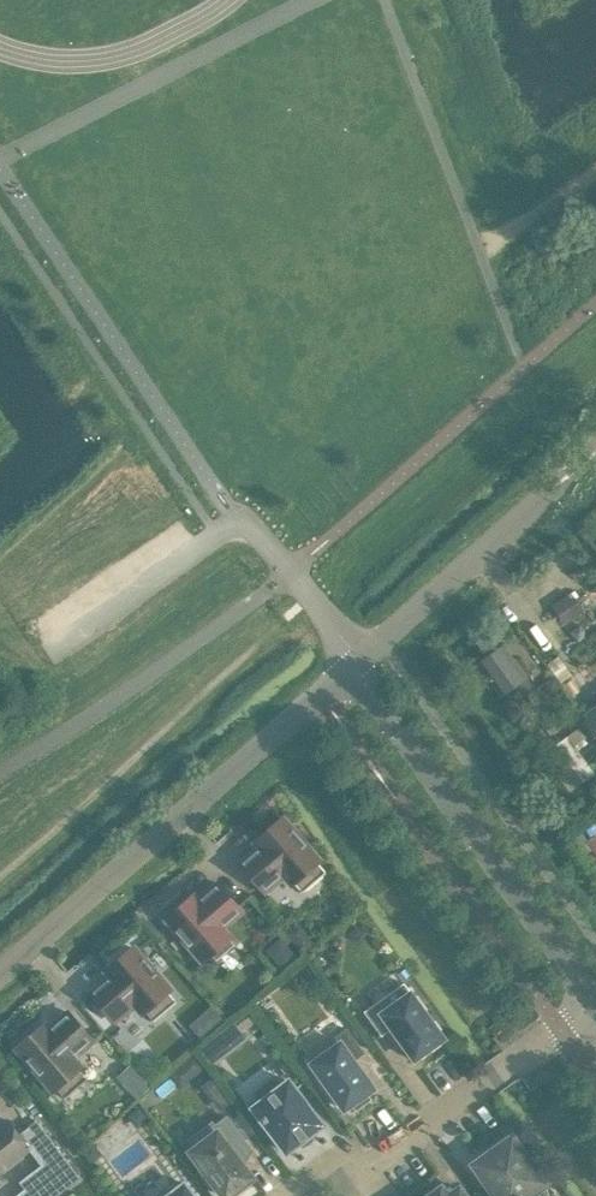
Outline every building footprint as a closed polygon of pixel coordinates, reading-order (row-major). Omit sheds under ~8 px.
[(553,602),(567,622),(587,609),(573,589),(553,602)] [(525,679),(532,674),(521,659),(516,658),(514,660),(504,646),(493,653),(488,652),(482,656),(481,661),(479,663),(501,695),(516,685),(524,697),(533,691),(525,679)] [(544,683),(551,693),(562,685),(555,675),(544,683)] [(582,715),(591,727),(595,734),(595,705),(582,715)] [(593,776),(566,739),(555,746),(582,784),(591,778),(593,776)] [(303,892),(325,872),(324,871),(324,872),(317,863),(319,861),(281,818),(255,840),(261,846),(240,865),(263,891),(284,873),(293,884),(295,882),(302,890),(302,891),(303,892)] [(572,840),(583,855),(592,849),(595,855),(595,834),(587,840),(582,833),(572,840)] [(216,956),(230,944),(227,940),(230,938),(221,927),(241,910),(218,883),(198,901),(192,895),(166,917),(204,961),(213,953),(216,956)] [(283,969),(297,956),(280,936),(265,949),(283,969)] [(153,1021),(176,1001),(175,1000),(175,1001),(167,992),(169,990),(132,947),(106,969),(112,976),(91,994),(113,1020),(134,1002),(144,1013),(146,1011),(153,1020),(152,1020),(153,1021)] [(443,1038),(404,982),(364,1011),(381,1035),(392,1028),(414,1059),(443,1038)] [(204,1034),(224,1016),(213,1004),(193,1022),(204,1034)] [(65,1098),(87,1078),(86,1077),(86,1078),(78,1069),(81,1067),(71,1057),(92,1039),(69,1012),(48,1030),(43,1024),(17,1046),(54,1090),(57,1088),(64,1096),(64,1097),(65,1098)] [(373,1088),(354,1060),(364,1052),(346,1028),(335,1036),(339,1042),(311,1063),(344,1109),(351,1103),(356,1109),(370,1099),(366,1093),(373,1088)] [(210,1040),(199,1048),(211,1064),(222,1055),(210,1040)] [(187,1081),(204,1067),(193,1053),(169,1073),(180,1087),(187,1081)] [(441,1087),(463,1076),(453,1056),(431,1068),(441,1087)] [(322,1124),(295,1089),(289,1080),(281,1086),(277,1081),(271,1080),(258,1090),(257,1096),(260,1101),(253,1107),(286,1151),(322,1124)] [(140,1108),(130,1116),(135,1123),(140,1124),(147,1118),(140,1108)] [(234,1153),(247,1144),(227,1117),(214,1126),(212,1124),(191,1139),(197,1146),(191,1151),(224,1195),(227,1195),(252,1177),(234,1153)] [(30,1149),(8,1120),(0,1126),(0,1172),(30,1149)] [(512,1136),(473,1164),(496,1195),(549,1195),(545,1183),(546,1182),(512,1136)] [(93,1142),(83,1150),(90,1160),(96,1155),(98,1149),(93,1142)] [(11,1195),(52,1195),(78,1176),(58,1150),(41,1163),(18,1181),(23,1187),(11,1195)] [(184,1183),(177,1188),(172,1183),(155,1195),(194,1195),(184,1183)] [(441,1188),(429,1195),(447,1195),(441,1188)]
